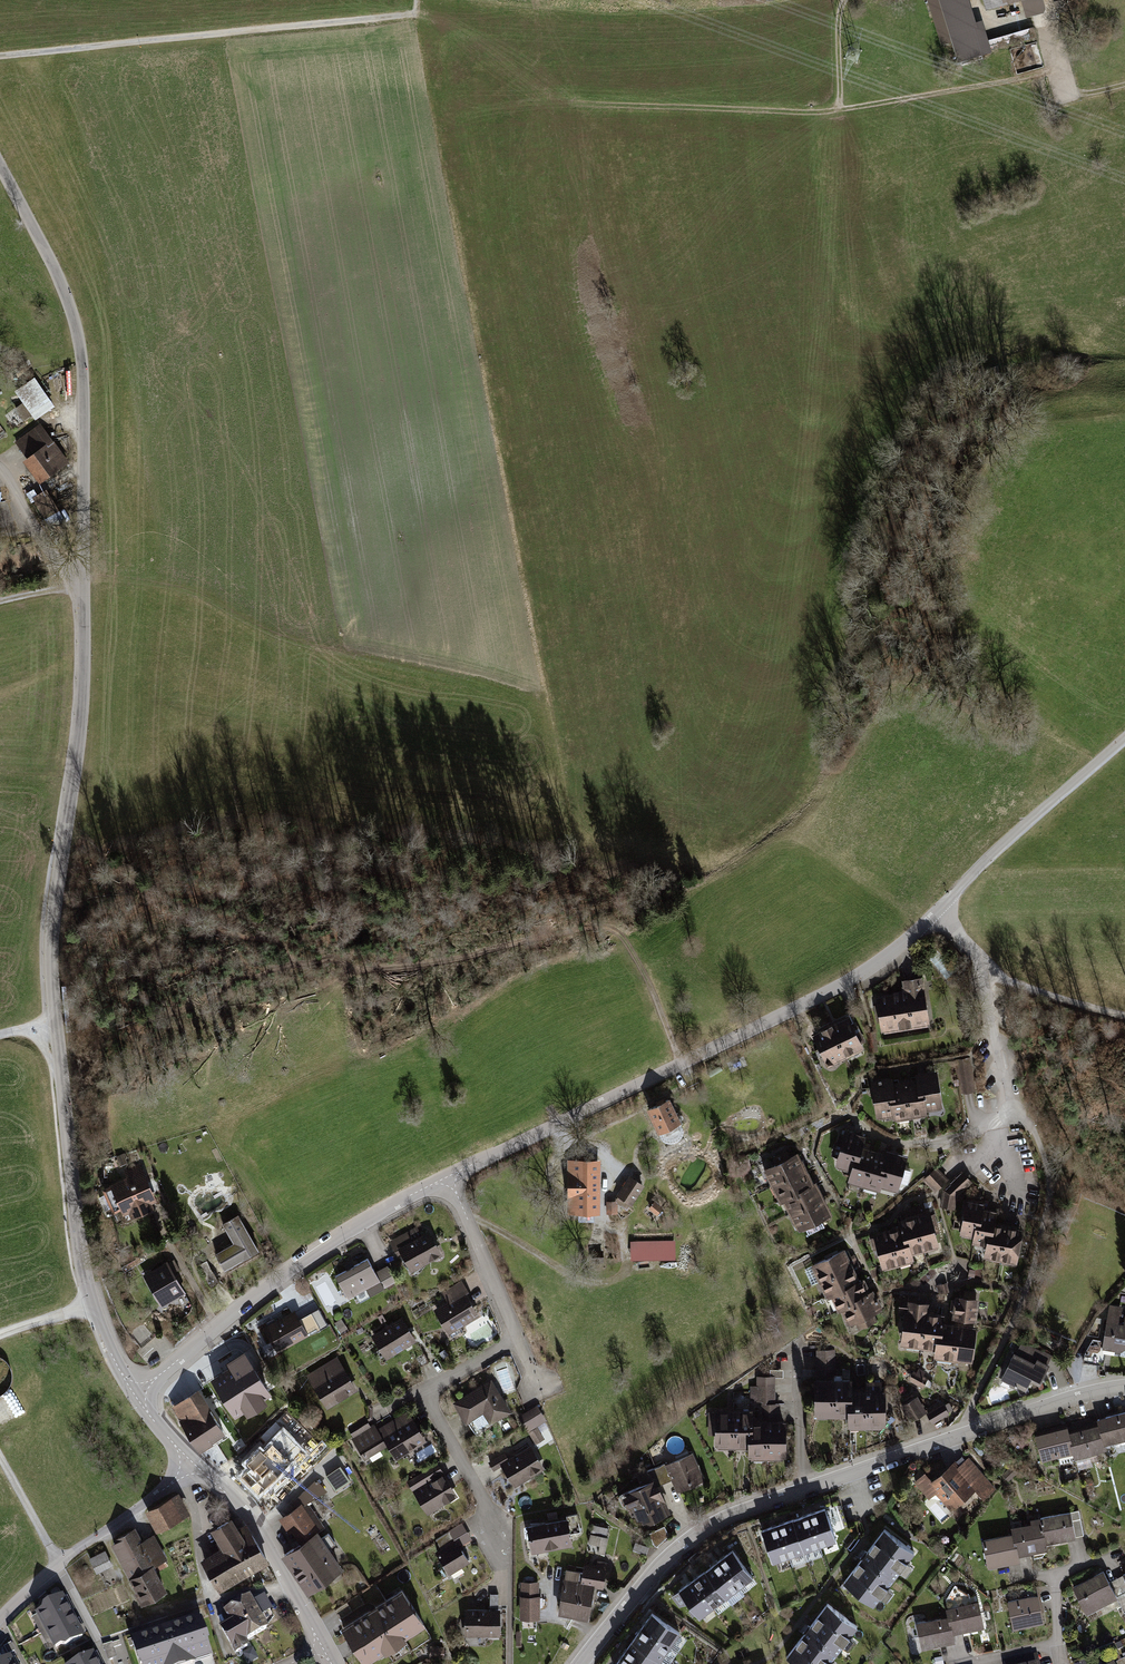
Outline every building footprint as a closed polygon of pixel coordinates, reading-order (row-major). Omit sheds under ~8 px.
[(941,46),(952,43),(958,64),(993,53),(983,21),(976,23),(969,0),(927,0),(941,46)] [(987,11),(1022,2),(1026,18),(1047,12),(1043,0),(984,0),(987,11)] [(23,402),(14,409),(22,421),(31,414),(34,419),(55,405),(34,376),(14,390),(23,402)] [(40,423),(14,441),(26,457),(22,460),(39,483),(69,461),(55,441),(54,441),(40,423)] [(31,502),(34,500),(32,497),(37,494),(33,488),(26,493),(31,502)] [(37,494),(32,497),(34,500),(57,538),(71,530),(46,488),(37,494)] [(22,574),(8,575),(9,582),(23,581),(22,574)] [(933,1027),(926,980),(908,983),(910,993),(916,1030),(933,1027)] [(916,1030),(910,993),(893,996),(898,1032),(916,1030)] [(898,1032),(893,996),(875,999),(881,1035),(898,1032)] [(864,1052),(847,1018),(828,1028),(846,1061),(864,1052)] [(846,1061),(828,1028),(810,1037),(827,1071),(846,1061)] [(942,1113),(936,1075),(918,1077),(919,1081),(924,1115),(942,1113)] [(898,1118),(893,1085),(892,1080),(870,1083),(876,1121),(898,1118)] [(924,1115),(919,1081),(906,1083),(912,1121),(925,1119),(924,1115)] [(912,1121),(906,1083),(893,1085),(898,1118),(899,1123),(912,1121)] [(669,1102),(645,1114),(658,1139),(682,1128),(669,1102)] [(855,1175),(862,1150),(865,1139),(845,1134),(836,1170),(855,1175)] [(865,1191),(875,1154),(862,1150),(855,1175),(852,1187),(865,1191)] [(877,1190),(886,1156),(875,1154),(865,1191),(876,1194),(877,1190)] [(898,1195),(908,1159),(887,1154),(886,1156),(877,1190),(898,1195)] [(772,1190),(808,1172),(799,1156),(764,1174),(772,1190)] [(601,1218),(601,1164),(567,1163),(567,1217),(601,1218)] [(116,1230),(158,1210),(138,1166),(122,1173),(125,1181),(100,1193),(116,1230)] [(949,1183),(937,1170),(924,1182),(935,1195),(949,1183)] [(781,1203),(815,1186),(808,1172),(772,1190),(779,1204),(781,1203)] [(972,1184),(962,1174),(943,1193),(941,1210),(955,1212),(957,1200),(972,1184)] [(633,1180),(630,1178),(615,1198),(631,1210),(647,1188),(643,1185),(646,1182),(637,1175),(633,1180)] [(789,1219),(824,1202),(816,1185),(815,1186),(781,1203),(789,1219)] [(979,1242),(984,1203),(984,1201),(968,1198),(963,1240),(979,1242)] [(798,1236),(833,1218),(824,1202),(789,1219),(798,1236)] [(991,1250),(994,1228),(996,1216),(991,1216),(993,1204),(984,1203),(979,1242),(978,1249),(991,1250)] [(618,1204),(606,1204),(607,1217),(618,1217),(618,1204)] [(665,1211),(655,1204),(648,1213),(658,1221),(665,1211)] [(940,1251),(930,1214),(923,1216),(920,1207),(912,1209),(925,1255),(940,1251)] [(925,1255),(912,1209),(906,1211),(909,1220),(900,1222),(902,1228),(911,1259),(925,1255)] [(233,1247),(215,1258),(226,1277),(261,1256),(238,1218),(221,1228),(233,1247)] [(443,1258),(428,1232),(420,1237),(415,1228),(391,1242),(411,1277),(443,1258)] [(911,1259),(902,1228),(887,1231),(898,1270),(912,1266),(911,1259)] [(1005,1265),(1010,1230),(994,1228),(991,1250),(989,1263),(1005,1265)] [(1005,1265),(1018,1267),(1023,1232),(1010,1230),(1005,1265)] [(898,1270),(887,1231),(873,1235),(884,1274),(898,1270)] [(676,1241),(631,1242),(631,1261),(676,1260),(676,1241)] [(819,1286),(860,1267),(856,1258),(849,1261),(845,1252),(810,1269),(819,1286)] [(369,1301),(396,1285),(386,1267),(373,1275),(364,1261),(334,1279),(349,1304),(365,1294),(369,1301)] [(158,1312),(185,1298),(167,1264),(140,1278),(158,1312)] [(829,1299),(860,1285),(856,1278),(864,1274),(860,1267),(819,1286),(825,1301),(829,1299)] [(448,1337),(479,1319),(465,1297),(469,1295),(461,1282),(441,1294),(447,1304),(433,1312),(448,1337)] [(841,1312),(873,1297),(866,1282),(860,1285),(829,1299),(836,1314),(841,1312)] [(947,1286),(937,1288),(940,1298),(950,1295),(947,1286)] [(963,1300),(955,1299),(953,1324),(977,1325),(979,1294),(964,1293),(963,1300)] [(884,1314),(875,1296),(873,1297),(841,1312),(853,1338),(879,1326),(875,1318),(884,1314)] [(926,1352),(929,1317),(930,1307),(912,1305),(913,1299),(900,1298),(899,1316),(904,1316),(902,1350),(926,1352)] [(1124,1326),(1120,1326),(1123,1309),(1110,1307),(1101,1351),(1121,1354),(1124,1352),(1124,1322),(1124,1326)] [(298,1321),(293,1312),(262,1331),(279,1357),(325,1329),(314,1312),(298,1321)] [(943,1355),(945,1326),(946,1319),(929,1317),(926,1352),(926,1353),(943,1355)] [(387,1362),(416,1344),(400,1319),(371,1337),(387,1362)] [(960,1365),(962,1327),(945,1326),(943,1355),(942,1363),(960,1365)] [(975,1366),(977,1329),(962,1327),(960,1365),(975,1366)] [(1052,1358),(1023,1343),(1017,1356),(1013,1354),(997,1384),(1016,1394),(1019,1390),(1026,1393),(1031,1383),(1040,1388),(1050,1368),(1047,1367),(1052,1358)] [(816,1353),(816,1383),(832,1383),(836,1383),(835,1353),(816,1353)] [(231,1371),(213,1382),(235,1419),(245,1413),(248,1418),(267,1406),(264,1400),(269,1396),(245,1356),(228,1366),(231,1371)] [(358,1394),(337,1359),(306,1378),(327,1413),(358,1394)] [(923,1379),(926,1374),(920,1370),(917,1376),(914,1375),(909,1384),(923,1392),(929,1382),(923,1379)] [(762,1404),(762,1425),(780,1425),(780,1407),(776,1407),(775,1380),(757,1380),(757,1389),(751,1389),(751,1404),(762,1404)] [(490,1381),(453,1405),(467,1426),(482,1417),(490,1429),(511,1415),(490,1381)] [(832,1422),(832,1383),(816,1383),(814,1383),(814,1422),(832,1422)] [(832,1422),(849,1422),(849,1394),(849,1383),(836,1383),(832,1383),(832,1422)] [(865,1384),(865,1394),(866,1433),(888,1433),(887,1394),(882,1394),(882,1384),(865,1384)] [(212,1443),(225,1435),(196,1391),(171,1408),(201,1453),(213,1445),(212,1443)] [(865,1394),(849,1394),(849,1422),(849,1434),(866,1433),(865,1394)] [(917,1400),(902,1410),(912,1425),(928,1415),(917,1400)] [(950,1418),(942,1406),(928,1415),(935,1427),(950,1418)] [(537,1449),(547,1442),(539,1429),(546,1424),(537,1409),(519,1420),(537,1449)] [(751,1451),(751,1425),(750,1410),(733,1411),(734,1452),(751,1451)] [(245,1469),(237,1476),(259,1500),(270,1490),(276,1496),(309,1463),(327,1446),(322,1440),(318,1444),(287,1411),(261,1438),(268,1443),(262,1449),(260,1447),(241,1465),(245,1469)] [(734,1452),(733,1411),(714,1411),(715,1452),(734,1452)] [(394,1462),(426,1443),(408,1413),(378,1431),(373,1423),(350,1436),(365,1462),(386,1449),(394,1462)] [(1104,1451),(1124,1445),(1124,1416),(1097,1423),(1104,1451)] [(1105,1455),(1104,1451),(1097,1423),(1067,1431),(1075,1458),(1076,1463),(1105,1455)] [(769,1463),(769,1425),(762,1425),(751,1425),(751,1451),(751,1463),(769,1463)] [(769,1463),(786,1464),(786,1425),(780,1425),(769,1425),(769,1463)] [(1075,1458),(1067,1431),(1034,1440),(1042,1467),(1075,1458)] [(515,1492),(546,1472),(530,1447),(508,1461),(504,1454),(488,1464),(495,1474),(501,1470),(515,1492)] [(694,1454),(657,1471),(664,1488),(672,1484),(678,1499),(708,1486),(694,1454)] [(933,1485),(925,1477),(915,1487),(929,1503),(937,1496),(952,1515),(976,1496),(984,1505),(997,1492),(969,1462),(955,1475),(950,1469),(933,1485)] [(429,1521),(459,1502),(438,1467),(407,1485),(429,1521)] [(657,1471),(645,1476),(649,1484),(620,1497),(627,1512),(631,1510),(640,1530),(670,1516),(659,1490),(664,1488),(657,1471)] [(280,1516),(298,1543),(317,1530),(319,1530),(301,1504),(326,1489),(316,1479),(293,1502),(296,1505),(280,1516)] [(186,1514),(176,1496),(148,1512),(159,1530),(186,1514)] [(837,1545),(825,1512),(809,1517),(821,1551),(837,1545)] [(1042,1521),(1048,1549),(1085,1541),(1079,1513),(1042,1521)] [(821,1551),(809,1517),(793,1522),(804,1556),(821,1551)] [(234,1526),(230,1519),(207,1532),(217,1551),(201,1560),(219,1594),(268,1567),(243,1521),(234,1526)] [(572,1547),(566,1520),(526,1528),(531,1555),(572,1547)] [(1048,1549),(1042,1521),(1030,1524),(1031,1528),(1012,1532),(1013,1539),(1018,1560),(1049,1553),(1048,1549)] [(804,1556),(793,1522),(777,1528),(788,1562),(804,1556)] [(590,1533),(606,1537),(608,1527),(592,1524),(590,1533)] [(668,1534),(664,1526),(648,1533),(656,1546),(668,1534)] [(788,1562),(777,1528),(761,1533),(772,1567),(788,1562)] [(323,1539),(317,1530),(298,1543),(284,1554),(309,1589),(341,1566),(327,1546),(333,1542),(328,1535),(323,1539)] [(143,1544),(136,1531),(112,1543),(143,1601),(163,1591),(151,1568),(166,1560),(154,1538),(143,1544)] [(605,1554),(608,1537),(606,1537),(590,1533),(588,1542),(599,1545),(598,1552),(605,1554)] [(915,1556),(884,1533),(843,1587),(874,1611),(915,1556)] [(450,1578),(470,1564),(449,1534),(436,1544),(441,1552),(435,1556),(450,1578)] [(1018,1560),(1013,1539),(983,1545),(988,1571),(1019,1565),(1018,1560)] [(649,1547),(634,1542),(632,1550),(647,1555),(649,1547)] [(113,1569),(105,1553),(88,1561),(96,1577),(113,1569)] [(754,1582),(732,1553),(719,1564),(740,1592),(754,1582)] [(603,1588),(608,1562),(597,1560),(596,1567),(583,1564),(582,1570),(580,1583),(594,1586),(603,1588)] [(740,1592),(719,1564),(705,1574),(726,1602),(740,1592)] [(580,1583),(582,1570),(565,1567),(557,1612),(573,1616),(580,1583)] [(726,1602),(705,1574),(691,1584),(713,1612),(726,1602)] [(1118,1601),(1102,1574),(1072,1590),(1087,1618),(1118,1601)] [(587,1618),(594,1586),(580,1583),(573,1616),(587,1618)] [(520,1584),(521,1602),(540,1602),(539,1584),(520,1584)] [(713,1612),(691,1584),(678,1595),(699,1623),(713,1612)] [(953,1639),(985,1631),(979,1604),(973,1606),(971,1597),(955,1588),(947,1603),(949,1611),(946,1612),(948,1619),(953,1639)] [(402,1593),(344,1632),(365,1663),(366,1663),(385,1651),(387,1655),(405,1643),(403,1639),(423,1625),(402,1593)] [(47,1628),(72,1614),(61,1594),(44,1603),(38,1612),(47,1628)] [(250,1595),(236,1603),(254,1636),(279,1622),(265,1596),(254,1602),(250,1595)] [(464,1612),(464,1643),(499,1643),(500,1596),(490,1596),(490,1612),(464,1612)] [(1044,1625),(1037,1598),(1008,1606),(1015,1633),(1044,1625)] [(540,1621),(540,1602),(521,1602),(521,1622),(540,1621)] [(254,1636),(236,1603),(222,1610),(228,1622),(216,1628),(231,1654),(247,1646),(244,1642),(254,1636)] [(827,1607),(786,1661),(790,1663),(831,1663),(857,1630),(827,1607)] [(72,1614),(47,1628),(56,1644),(67,1643),(83,1634),(72,1614)] [(680,1635),(651,1616),(641,1630),(671,1649),(680,1635)] [(953,1639),(948,1619),(916,1627),(922,1653),(954,1646),(953,1639)] [(196,1627),(131,1647),(137,1663),(208,1663),(196,1627)] [(671,1649),(641,1630),(632,1644),(661,1663),(671,1649)] [(632,1644),(622,1658),(631,1663),(660,1663),(661,1663),(632,1644)] [(91,1652),(69,1663),(98,1663),(91,1652)] [(1004,1663),(1041,1663),(1039,1654),(1004,1663)] [(9,1655),(0,1660),(0,1663),(13,1663),(9,1655)]
